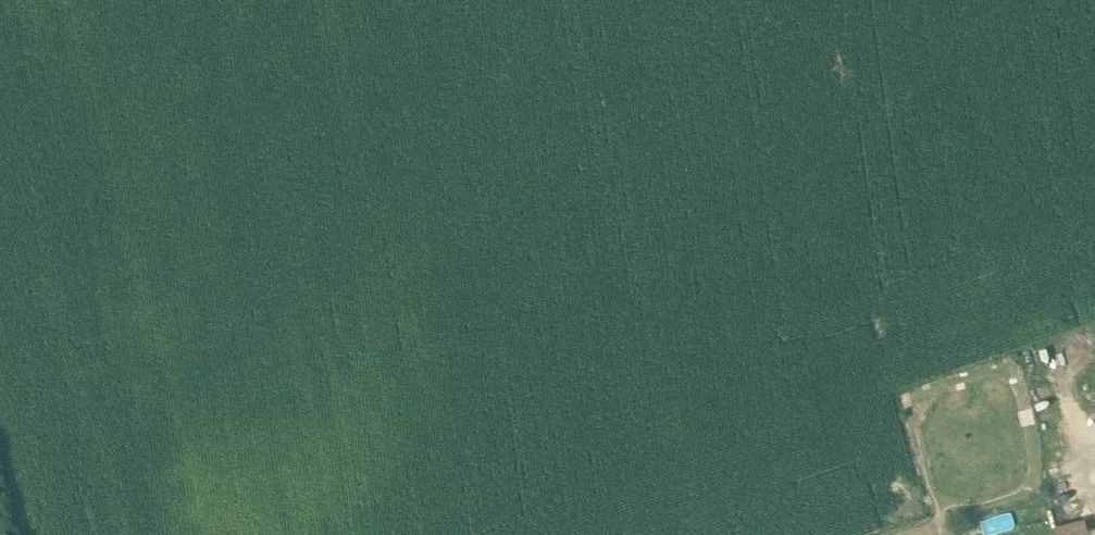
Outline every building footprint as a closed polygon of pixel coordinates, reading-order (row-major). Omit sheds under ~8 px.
[(1082,533),(1080,520),(1055,525),(1057,534),(1069,534),(1082,533)]
